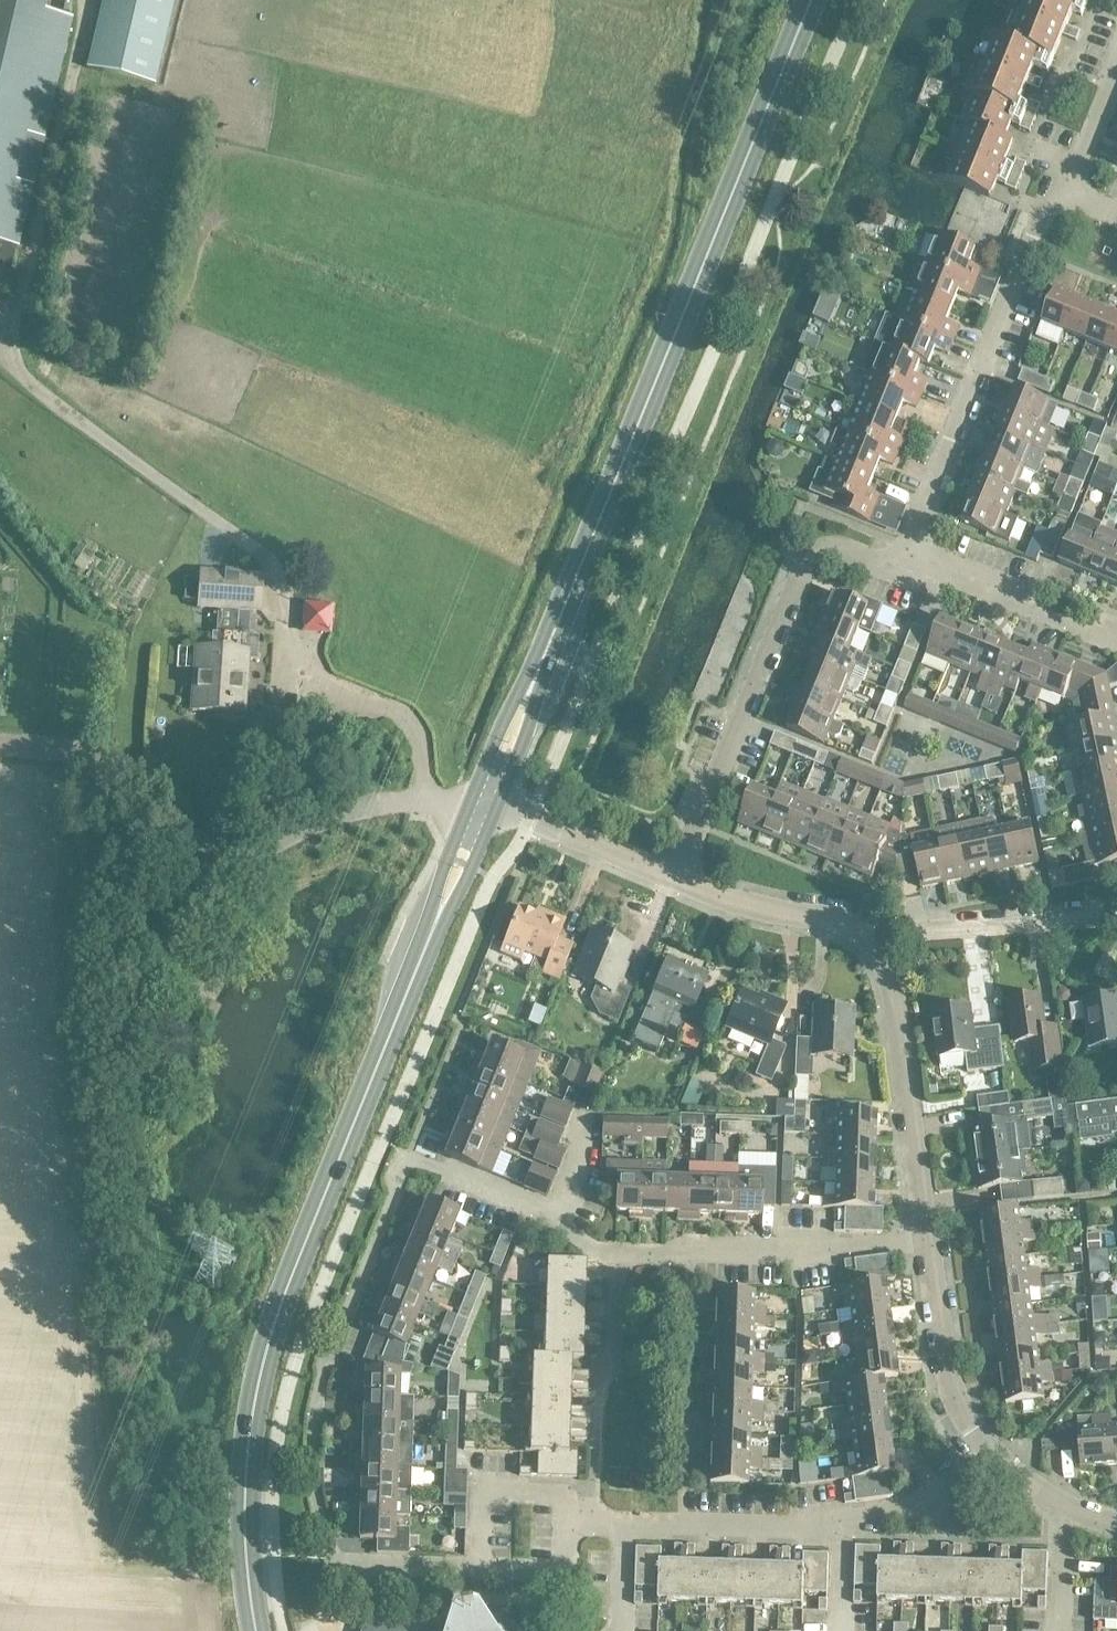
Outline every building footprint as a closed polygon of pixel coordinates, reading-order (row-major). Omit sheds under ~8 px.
[(5,290),(7,277),(10,277),(17,249),(19,249),(34,190),(45,141),(73,20),(46,14),(49,0),(0,0),(0,289),(5,290)] [(100,74),(156,86),(176,0),(118,0),(100,74)] [(1006,183),(1013,165),(1004,162),(1013,140),(1005,137),(1011,121),(1020,125),(1027,107),(1018,103),(1026,84),(1039,90),(1043,80),(1030,75),(1033,66),(1048,72),(1063,35),(1076,40),(1080,31),(1067,25),(1069,19),(1072,12),(1082,15),(1088,0),(1018,0),(1002,39),(987,33),(960,99),(968,102),(961,120),(969,123),(962,140),(955,137),(947,158),(954,161),(946,179),(990,197),(997,180),(1006,183)] [(1028,107),(1038,112),(1041,105),(1030,101),(1028,107)] [(1038,112),(1028,107),(1027,108),(1025,114),(1035,118),(1038,112)] [(1022,121),(1033,125),(1035,118),(1025,114),(1022,121)] [(1022,121),(1020,126),(1019,128),(1030,132),(1033,125),(1022,121)] [(1013,166),(1024,170),(1027,164),(1016,159),(1013,166)] [(1024,170),(1013,166),(1011,173),(1021,177),(1024,170)] [(1021,177),(1011,173),(1008,179),(1019,184),(1021,177)] [(1019,184),(1008,179),(1006,184),(1005,187),(1016,191),(1019,184)] [(922,255),(919,261),(977,284),(982,272),(969,267),(976,251),(973,250),(940,236),(931,259),(922,255)] [(977,284),(919,261),(918,265),(927,269),(917,293),(953,308),(958,293),(972,299),(977,284)] [(1065,333),(1079,300),(1056,290),(1042,324),(1065,333)] [(953,308),(917,293),(907,318),(898,314),(897,318),(954,341),(959,330),(946,324),(953,308)] [(1100,308),(1079,300),(1065,333),(1086,342),(1100,308)] [(1086,342),(1109,351),(1116,330),(1116,315),(1100,308),(1086,342)] [(954,341),(897,318),(894,325),(895,326),(879,332),(887,348),(893,351),(893,352),(921,363),(920,363),(929,367),(935,351),(948,356),(954,341)] [(1109,351),(1116,354),(1116,330),(1109,351)] [(893,352),(893,351),(885,348),(875,372),(867,368),(865,372),(923,396),(927,384),(914,378),(920,363),(921,363),(893,352)] [(798,362),(793,375),(806,381),(809,373),(806,365),(798,362)] [(871,382),(862,404),(898,419),(904,405),(917,410),(923,396),(865,372),(863,378),(871,382)] [(1041,393),(1046,381),(1023,372),(1018,384),(1041,393)] [(1046,381),(1041,393),(1049,397),(1054,384),(1046,381)] [(1007,411),(1043,426),(1052,404),(1016,389),(1007,411)] [(1086,409),(1091,397),(1082,393),(1077,405),(1086,409)] [(1091,397),(1086,409),(1095,412),(1100,400),(1091,397)] [(843,425),(841,429),(899,453),(911,424),(898,419),(862,404),(852,429),(843,425)] [(1043,426),(1007,411),(998,433),(1048,453),(1052,443),(1057,431),(1043,426)] [(837,449),(833,459),(875,476),(880,462),(894,467),(899,453),(841,429),(833,447),(837,449)] [(1105,438),(1116,442),(1116,439),(1116,432),(1109,429),(1105,438)] [(998,433),(989,455),(1025,470),(1029,460),(1042,465),(1048,453),(998,433)] [(1087,444),(1098,448),(1102,439),(1090,434),(1087,444)] [(1116,442),(1105,438),(1102,447),(1112,451),(1116,442)] [(1098,448),(1087,444),(1083,452),(1095,456),(1098,448)] [(989,455),(980,477),(1016,492),(1028,497),(1032,488),(1020,482),(1025,470),(989,455)] [(875,476),(833,459),(830,458),(825,472),(821,470),(812,493),(836,503),(834,509),(870,524),(881,498),(868,493),(875,476)] [(1110,480),(1115,470),(1100,464),(1096,474),(1110,480)] [(1016,492),(980,477),(979,481),(975,479),(971,488),(975,490),(971,499),(1007,514),(1016,492)] [(1071,478),(1068,487),(1081,493),(1085,484),(1071,478)] [(1081,493),(1068,487),(1064,496),(1078,502),(1081,493)] [(1007,514),(971,499),(961,524),(997,538),(997,537),(1011,543),(1020,519),(1007,514)] [(1049,531),(1063,537),(1066,530),(1052,524),(1049,531)] [(1096,537),(1082,573),(1104,582),(1116,549),(1116,534),(1100,527),(1096,537)] [(1082,573),(1096,537),(1074,528),(1059,564),(1082,573)] [(1063,537),(1049,531),(1049,533),(1040,530),(1031,552),(1053,561),(1063,537)] [(1104,582),(1116,587),(1116,549),(1104,582)] [(200,575),(197,611),(238,614),(236,639),(212,637),(211,652),(196,651),(192,713),(243,717),(247,662),(257,663),(258,639),(248,639),(249,614),(260,614),(262,579),(200,575)] [(833,593),(824,615),(860,629),(872,634),(884,607),(858,596),(855,602),(833,593)] [(860,629),(824,615),(815,638),(824,641),(825,641),(850,651),(851,650),(852,651),(860,631),(860,629)] [(942,618),(927,654),(949,663),(964,627),(942,618)] [(1046,623),(1042,637),(1057,640),(1060,626),(1046,623)] [(905,648),(917,653),(926,631),(914,627),(905,648)] [(964,627),(949,663),(950,663),(972,672),(986,636),(965,628),(964,627)] [(986,636),(972,672),(983,677),(978,690),(988,695),(1008,645),(987,637),(986,636)] [(825,641),(816,663),(852,678),(856,668),(868,672),(873,661),(851,652),(852,651),(851,650),(850,651),(825,641)] [(1008,645),(988,695),(999,699),(1005,686),(1017,691),(1020,683),(1030,654),(1009,645),(1008,645)] [(1030,654),(1020,683),(1021,681),(1031,685),(1025,698),(1037,703),(1042,689),(1056,655),(1033,646),(1030,654)] [(905,648),(896,670),(908,675),(917,653),(905,648)] [(1056,655),(1042,689),(1043,689),(1066,699),(1070,688),(1083,693),(1084,692),(1106,673),(1080,663),(1057,653),(1056,653),(1056,655)] [(852,678),(816,663),(807,685),(843,700),(846,692),(853,695),(858,693),(863,684),(852,679),(852,678)] [(908,675),(896,670),(887,692),(900,697),(908,675)] [(1106,673),(1084,692),(1086,703),(1112,697),(1110,686),(1107,674),(1106,673)] [(807,685),(798,707),(833,722),(834,722),(843,700),(807,685)] [(1067,722),(1072,747),(1116,737),(1116,722),(1115,714),(1112,698),(1112,697),(1086,703),(1084,692),(1083,693),(1074,702),(1077,720),(1067,722)] [(927,719),(932,706),(910,697),(905,710),(927,719)] [(881,706),(878,714),(891,719),(894,712),(881,706)] [(932,706),(927,719),(949,728),(954,715),(932,706)] [(833,722),(798,707),(788,731),(824,746),(828,737),(835,739),(841,738),(844,727),(834,723),(834,722),(833,722)] [(891,719),(878,714),(874,724),(887,729),(891,719)] [(976,724),(954,715),(949,728),(971,737),(976,724)] [(976,724),(971,737),(993,745),(999,733),(976,724)] [(999,733),(993,745),(1017,754),(1021,743),(1008,737),(999,733)] [(793,756),(798,743),(776,734),(770,747),(793,756)] [(863,751),(859,760),(872,765),(882,741),(869,736),(863,751)] [(1072,747),(1077,771),(1088,769),(1088,768),(1115,762),(1115,764),(1116,764),(1116,737),(1072,747)] [(820,752),(798,743),(793,756),(814,765),(820,752)] [(829,755),(820,752),(814,765),(837,774),(842,760),(829,755)] [(842,760),(837,774),(859,782),(864,770),(856,766),(842,760)] [(994,767),(997,781),(1022,776),(1019,762),(994,767)] [(1077,771),(1082,793),(1116,785),(1116,774),(1115,764),(1115,762),(1088,768),(1088,769),(1077,771)] [(997,781),(994,767),(971,772),(974,786),(997,781)] [(864,770),(859,782),(868,786),(881,792),(886,779),(873,774),(864,770)] [(974,786),(971,772),(947,778),(950,791),(974,786)] [(1031,783),(1043,780),(1042,772),(1029,774),(1031,783)] [(947,778),(924,783),(927,796),(950,791),(947,778)] [(886,779),(881,792),(904,802),(905,787),(886,779)] [(1043,780),(1031,783),(1033,793),(1045,790),(1043,780)] [(781,784),(776,798),(761,833),(783,842),(803,793),(781,784)] [(1082,793),(1082,795),(1083,796),(1087,817),(1116,810),(1116,785),(1082,793)] [(761,833),(776,798),(754,789),(739,824),(761,833)] [(1045,790),(1033,793),(1035,806),(1050,802),(1047,790),(1045,790)] [(803,793),(783,842),(805,851),(825,802),(803,793)] [(826,800),(825,802),(805,851),(827,860),(848,809),(837,805),(826,800)] [(1053,818),(1050,802),(1035,806),(1038,821),(1053,818)] [(870,818),(848,809),(827,860),(849,869),(864,833),(870,818)] [(1081,833),(1083,842),(1116,835),(1116,810),(1087,817),(1087,818),(1090,830),(1081,833)] [(1053,818),(1038,821),(1040,829),(1055,826),(1053,818)] [(1016,869),(1008,831),(997,834),(994,819),(981,821),(983,832),(984,836),(985,836),(993,874),(1016,869)] [(1022,828),(1008,831),(1016,869),(1040,864),(1032,826),(1030,827),(1029,821),(1020,823),(1022,828)] [(1055,826),(1040,829),(1041,839),(1057,837),(1055,826)] [(958,827),(935,833),(946,884),(969,879),(961,841),(961,840),(958,827)] [(984,836),(983,832),(974,834),(975,838),(961,841),(969,879),(993,874),(985,836),(984,836)] [(887,843),(864,833),(849,869),(873,879),(877,868),(897,876),(897,875),(899,849),(887,844),(887,843)] [(897,875),(897,876),(897,877),(918,872),(922,890),(946,884),(935,833),(911,838),(900,840),(900,848),(899,849),(897,875)] [(1062,870),(1066,887),(1116,875),(1116,871),(1115,862),(1116,861),(1116,835),(1083,842),(1088,864),(1062,870)] [(1045,852),(1056,850),(1060,849),(1058,841),(1043,844),(1045,852)] [(1061,871),(1056,850),(1045,852),(1049,874),(1061,871)] [(518,912),(500,956),(518,964),(521,957),(533,962),(529,972),(558,983),(572,949),(555,942),(563,924),(545,918),(543,921),(518,912)] [(592,933),(580,963),(588,966),(581,983),(598,989),(592,1002),(602,1006),(597,1018),(617,1025),(630,993),(615,987),(630,950),(611,943),(611,941),(592,933)] [(667,960),(631,1041),(655,1052),(671,1015),(684,1021),(686,1020),(689,1012),(691,1012),(706,977),(667,960)] [(739,993),(724,1029),(766,1047),(753,1077),(770,1084),(784,1051),(782,1048),(769,1042),(784,1008),(766,1000),(764,1004),(739,993)] [(1082,1002),(1088,1048),(1116,1044),(1116,998),(1082,1002)] [(1048,1103),(1065,1101),(1061,1069),(1057,1038),(1044,1040),(1038,999),(1007,1004),(1013,1046),(1027,1044),(1031,1073),(1044,1071),(1048,1103)] [(944,1011),(933,1012),(938,1058),(964,1055),(967,1073),(989,1070),(989,1069),(1007,1067),(1004,1044),(986,1047),(984,1037),(973,1038),(969,1007),(958,1009),(958,1004),(943,1006),(944,1011)] [(796,1039),(794,1078),(808,1079),(810,1056),(848,1058),(849,1040),(844,1040),(846,1012),(843,1012),(843,1008),(840,1006),(830,1005),(827,1007),(827,1011),(811,1010),(810,1040),(796,1039)] [(703,1032),(686,1024),(678,1042),(695,1050),(703,1032)] [(479,1057),(475,1066),(503,1078),(526,1087),(539,1056),(516,1046),(512,1055),(490,1045),(485,1059),(479,1057)] [(503,1078),(475,1066),(471,1075),(477,1078),(471,1091),(517,1110),(526,1087),(503,1078)] [(581,1068),(573,1088),(592,1096),(600,1076),(581,1068)] [(690,1117),(691,1117),(705,1086),(693,1080),(676,1116),(680,1116),(690,1117)] [(517,1110),(471,1091),(466,1104),(461,1101),(457,1111),(504,1130),(508,1132),(517,1110)] [(568,1091),(564,1102),(574,1107),(575,1107),(579,1095),(568,1091)] [(977,1111),(1010,1107),(1009,1097),(976,1101),(977,1111)] [(574,1107),(564,1102),(563,1105),(548,1099),(540,1119),(565,1129),(572,1111),(574,1107)] [(1065,1101),(1048,1103),(1020,1106),(1022,1123),(1052,1119),(1052,1117),(1067,1115),(1065,1101)] [(1094,1103),(1077,1106),(1080,1128),(1097,1126),(1097,1127),(1111,1125),(1113,1134),(1116,1134),(1116,1101),(1094,1103)] [(792,1120),(785,1120),(785,1135),(805,1136),(806,1104),(793,1103),(792,1120)] [(504,1130),(457,1111),(453,1119),(459,1122),(454,1135),(499,1154),(508,1132),(504,1130)] [(834,1137),(872,1139),(873,1115),(824,1113),(823,1124),(835,1124),(834,1137)] [(690,1117),(680,1116),(680,1129),(690,1129),(690,1117)] [(703,1117),(691,1117),(690,1117),(690,1129),(703,1129),(703,1117)] [(737,1137),(737,1118),(721,1118),(720,1136),(737,1137)] [(751,1118),(737,1118),(737,1137),(750,1137),(751,1118)] [(641,1150),(642,1134),(642,1122),(633,1122),(633,1120),(603,1119),(603,1140),(625,1141),(625,1149),(641,1150)] [(557,1148),(558,1149),(565,1132),(539,1121),(531,1142),(539,1146),(540,1144),(556,1150),(557,1148)] [(642,1122),(642,1134),(665,1135),(666,1122),(642,1122)] [(977,1160),(1022,1154),(1019,1130),(1014,1130),(1013,1122),(969,1128),(972,1150),(976,1149),(977,1160)] [(499,1154),(454,1135),(449,1147),(443,1144),(439,1155),(490,1176),(499,1154)] [(822,1152),(822,1159),(872,1160),(872,1139),(834,1137),(834,1153),(822,1152)] [(533,1162),(559,1172),(567,1152),(558,1149),(557,1148),(556,1150),(540,1144),(539,1146),(533,1162)] [(1022,1154),(977,1160),(978,1166),(974,1167),(977,1189),(1021,1183),(1020,1175),(1025,1174),(1022,1154)] [(783,1158),(782,1183),(792,1183),(793,1159),(783,1158)] [(872,1160),(822,1159),(822,1172),(833,1173),(832,1184),(871,1184),(872,1160)] [(639,1220),(641,1163),(602,1162),(601,1177),(615,1178),(614,1213),(629,1213),(629,1219),(639,1220)] [(641,1163),(639,1220),(649,1220),(650,1214),(663,1214),(663,1189),(664,1180),(664,1164),(641,1163)] [(533,1165),(523,1190),(547,1200),(558,1175),(533,1165)] [(689,1175),(688,1180),(687,1215),(687,1222),(697,1222),(697,1215),(710,1216),(712,1168),(689,1167),(689,1175)] [(712,1168),(710,1216),(724,1216),(723,1223),(735,1224),(735,1197),(736,1169),(728,1168),(712,1168)] [(735,1197),(735,1224),(744,1224),(744,1217),(759,1218),(759,1209),(773,1209),(775,1170),(749,1169),(736,1169),(735,1197)] [(1063,1199),(1061,1179),(1031,1182),(1033,1202),(1063,1199)] [(663,1189),(663,1214),(677,1215),(677,1222),(687,1222),(687,1215),(688,1180),(664,1180),(663,1189)] [(1079,1195),(1090,1194),(1089,1185),(1086,1181),(1078,1182),(1079,1195)] [(871,1184),(832,1184),(832,1200),(821,1200),(820,1209),(842,1210),(870,1211),(871,1184)] [(455,1226),(463,1230),(468,1219),(426,1202),(420,1216),(414,1214),(411,1222),(449,1237),(450,1238),(455,1226)] [(1021,1222),(1019,1208),(982,1212),(985,1235),(1035,1230),(1044,1228),(1043,1220),(1025,1221),(1021,1222)] [(842,1227),(833,1227),(833,1234),(880,1235),(881,1211),(870,1211),(842,1210),(842,1227)] [(449,1237),(411,1222),(407,1232),(413,1234),(408,1247),(456,1266),(461,1252),(445,1245),(449,1237)] [(985,1235),(988,1260),(1025,1256),(1024,1242),(1036,1240),(1035,1230),(985,1235)] [(504,1260),(514,1237),(503,1233),(493,1256),(504,1260)] [(1099,1236),(1087,1237),(1088,1254),(1101,1253),(1099,1236)] [(1109,1260),(1116,1260),(1116,1246),(1108,1246),(1109,1260)] [(456,1266),(408,1247),(402,1260),(396,1257),(392,1267),(430,1282),(435,1271),(451,1277),(456,1266)] [(516,1250),(513,1256),(523,1261),(526,1254),(516,1250)] [(1080,1251),(1068,1252),(1069,1266),(1082,1264),(1080,1251)] [(854,1268),(856,1284),(884,1281),(895,1279),(892,1255),(844,1261),(844,1263),(845,1269),(854,1268)] [(489,1265),(500,1270),(504,1260),(493,1256),(489,1265)] [(1027,1270),(1025,1256),(988,1260),(991,1283),(1041,1278),(1040,1269),(1027,1270)] [(532,1358),(528,1453),(536,1454),(535,1478),(574,1480),(575,1455),(567,1454),(568,1443),(583,1444),(584,1423),(568,1422),(570,1395),(585,1395),(586,1376),(570,1375),(571,1360),(582,1360),(582,1346),(598,1347),(599,1326),(583,1325),(584,1298),(600,1299),(600,1279),(585,1279),(585,1264),(546,1262),(542,1359),(532,1358)] [(430,1282),(392,1267),(388,1277),(394,1279),(389,1291),(411,1300),(421,1304),(430,1282)] [(1067,1284),(1085,1283),(1084,1270),(1066,1271),(1067,1284)] [(476,1273),(467,1297),(475,1300),(477,1302),(487,1278),(476,1273)] [(1064,1275),(1041,1278),(991,1283),(994,1306),(1031,1302),(1030,1290),(1042,1288),(1065,1286),(1064,1275)] [(850,1308),(887,1302),(884,1281),(856,1284),(847,1286),(843,1286),(836,1287),(837,1296),(849,1294),(850,1308)] [(1091,1302),(1102,1301),(1104,1301),(1103,1291),(1099,1291),(1099,1286),(1090,1286),(1091,1302)] [(411,1300),(389,1291),(384,1304),(379,1301),(374,1311),(412,1327),(416,1317),(432,1324),(437,1311),(421,1304),(411,1300)] [(715,1316),(765,1318),(765,1310),(753,1309),(754,1294),(716,1293),(715,1316)] [(468,1323),(477,1302),(475,1300),(467,1297),(458,1319),(466,1322),(468,1323)] [(1078,1310),(1087,1310),(1086,1298),(1077,1299),(1078,1310)] [(1103,1314),(1102,1301),(1091,1302),(1092,1315),(1103,1314)] [(500,1302),(500,1316),(511,1317),(512,1302),(500,1302)] [(842,1332),(890,1326),(887,1302),(850,1308),(852,1323),(842,1325),(842,1332)] [(994,1307),(997,1331),(1048,1326),(1047,1316),(1046,1316),(1033,1317),(1031,1302),(994,1306),(994,1307)] [(412,1327),(374,1311),(371,1320),(376,1324),(363,1356),(387,1361),(394,1345),(403,1348),(412,1327)] [(765,1318),(715,1316),(714,1340),(752,1341),(752,1329),(764,1329),(765,1318)] [(459,1346),(468,1323),(466,1322),(458,1319),(448,1341),(457,1345),(459,1346)] [(1059,1325),(1048,1326),(997,1331),(1001,1356),(1038,1352),(1036,1338),(1036,1336),(1060,1334),(1059,1325)] [(893,1350),(890,1326),(842,1332),(844,1344),(855,1343),(857,1356),(893,1350)] [(1103,1337),(1094,1339),(1096,1347),(1105,1345),(1103,1337)] [(714,1340),(713,1366),(763,1367),(774,1367),(774,1355),(751,1354),(752,1341),(714,1340)] [(457,1345),(448,1341),(445,1350),(456,1354),(459,1346),(457,1345)] [(1070,1355),(1080,1354),(1079,1346),(1079,1345),(1069,1345),(1070,1355)] [(499,1350),(499,1365),(510,1365),(511,1351),(499,1350)] [(848,1372),(849,1380),(884,1377),(896,1376),(893,1350),(857,1356),(859,1370),(848,1372)] [(804,1353),(806,1364),(817,1362),(815,1351),(804,1353)] [(1038,1352),(1001,1356),(1004,1380),(1053,1374),(1052,1363),(1039,1365),(1038,1352)] [(380,1373),(358,1373),(357,1384),(364,1384),(364,1398),(397,1399),(398,1376),(409,1376),(412,1366),(381,1360),(380,1373)] [(1105,1363),(1096,1363),(1097,1374),(1106,1373),(1105,1363)] [(763,1367),(713,1366),(712,1388),(750,1389),(751,1377),(762,1377),(763,1367)] [(1071,1371),(1057,1373),(1058,1382),(1072,1381),(1071,1371)] [(449,1374),(448,1400),(459,1401),(460,1379),(449,1374)] [(1053,1374),(1004,1380),(1007,1404),(1045,1399),(1043,1384),(1054,1382),(1053,1374)] [(887,1400),(884,1377),(849,1380),(834,1382),(835,1392),(846,1391),(848,1404),(887,1400)] [(821,1395),(835,1392),(834,1382),(820,1385),(821,1395)] [(750,1389),(712,1388),(712,1411),(761,1414),(779,1415),(779,1405),(750,1404),(750,1389)] [(466,1397),(466,1412),(477,1412),(477,1397),(466,1397)] [(397,1399),(364,1398),(363,1410),(356,1412),(356,1421),(412,1423),(412,1399),(397,1399)] [(840,1429),(890,1423),(887,1400),(848,1404),(850,1419),(839,1420),(840,1429)] [(761,1414),(712,1411),(711,1436),(749,1437),(749,1424),(761,1425),(761,1414)] [(447,1424),(458,1425),(459,1413),(440,1412),(440,1424),(447,1424)] [(1108,1466),(1116,1466),(1116,1428),(1113,1428),(1112,1415),(1104,1416),(1108,1466)] [(1104,1416),(1094,1417),(1077,1418),(1078,1430),(1081,1468),(1108,1466),(1104,1416)] [(412,1423),(356,1421),(356,1432),(362,1432),(362,1445),(411,1447),(412,1423)] [(854,1450),(893,1446),(890,1423),(840,1429),(840,1430),(841,1441),(852,1439),(854,1450)] [(446,1448),(458,1448),(458,1425),(447,1424),(447,1432),(446,1448)] [(1056,1440),(1057,1451),(1071,1450),(1070,1434),(1056,1435),(1056,1440)] [(711,1436),(710,1461),(759,1462),(770,1462),(770,1453),(762,1452),(762,1450),(748,1449),(749,1437),(711,1436)] [(411,1447),(362,1445),(361,1459),(355,1459),(354,1469),(378,1470),(394,1470),(410,1470),(410,1461),(411,1447)] [(489,1445),(488,1464),(515,1465),(516,1447),(489,1445)] [(852,1478),(890,1473),(896,1472),(893,1446),(854,1450),(856,1467),(845,1468),(846,1479),(852,1478)] [(457,1471),(458,1448),(446,1448),(445,1471),(445,1472),(456,1472),(457,1471)] [(759,1462),(710,1461),(709,1485),(747,1486),(747,1473),(759,1473),(759,1462)] [(799,1463),(799,1484),(818,1483),(816,1461),(800,1463),(799,1463)] [(409,1495),(410,1470),(394,1470),(378,1470),(354,1469),(354,1479),(361,1479),(361,1493),(409,1495)] [(520,1470),(519,1478),(530,1478),(531,1470),(520,1470)] [(468,1473),(457,1471),(456,1472),(445,1472),(444,1496),(467,1496),(468,1473)] [(890,1473),(852,1478),(854,1494),(844,1496),(845,1500),(845,1502),(893,1496),(890,1473)] [(409,1495),(361,1493),(360,1506),(353,1505),(353,1517),(392,1518),(408,1519),(409,1495)] [(455,1510),(454,1520),(465,1520),(466,1520),(466,1510),(455,1510)] [(392,1518),(353,1517),(353,1526),(360,1527),(359,1541),(376,1542),(375,1555),(407,1557),(408,1531),(392,1531),(392,1518)] [(465,1532),(466,1520),(465,1520),(454,1520),(454,1531),(465,1532)] [(660,1562),(659,1590),(659,1603),(683,1604),(684,1547),(674,1546),(674,1563),(660,1562)] [(877,1561),(876,1588),(876,1601),(903,1602),(904,1546),(893,1546),(892,1562),(877,1561)] [(904,1546),(903,1602),(927,1603),(928,1564),(911,1563),(912,1546),(904,1546)] [(693,1547),(684,1547),(683,1604),(708,1604),(708,1564),(693,1563),(693,1547)] [(708,1564),(708,1604),(732,1605),(733,1548),(722,1548),(721,1564),(708,1564)] [(733,1548),(732,1605),(755,1606),(756,1566),(741,1565),(741,1548),(733,1548)] [(876,1588),(877,1561),(878,1549),(854,1548),(853,1587),(876,1588)] [(928,1564),(927,1603),(951,1604),(953,1548),(940,1548),(940,1564),(928,1564)] [(953,1548),(951,1604),(974,1605),(976,1565),(960,1564),(960,1548),(953,1548)] [(976,1565),(974,1605),(997,1605),(998,1549),(988,1549),(988,1565),(976,1565)] [(998,1549),(997,1605),(1020,1606),(1020,1593),(1021,1566),(1006,1566),(1007,1550),(998,1549)] [(769,1566),(756,1566),(755,1606),(779,1607),(780,1550),(769,1550),(769,1566)] [(789,1550),(780,1550),(779,1607),(802,1608),(802,1595),(803,1556),(802,1567),(788,1567),(789,1550)] [(659,1590),(660,1562),(661,1552),(636,1551),(635,1589),(659,1590)] [(1022,1553),(1021,1566),(1020,1593),(1044,1594),(1045,1554),(1022,1553)] [(827,1557),(803,1556),(802,1595),(826,1596),(827,1557)] [(1095,1582),(1094,1624),(1116,1625),(1116,1583),(1095,1582)] [(854,1594),(854,1605),(862,1605),(862,1594),(854,1594)] [(1039,1600),(1038,1612),(1045,1612),(1046,1600),(1039,1600)] [(502,1616),(481,1621),(473,1612),(450,1617),(447,1626),(426,1630),(515,1630),(502,1616)] [(390,1616),(365,1622),(362,1630),(403,1630),(390,1616)]
